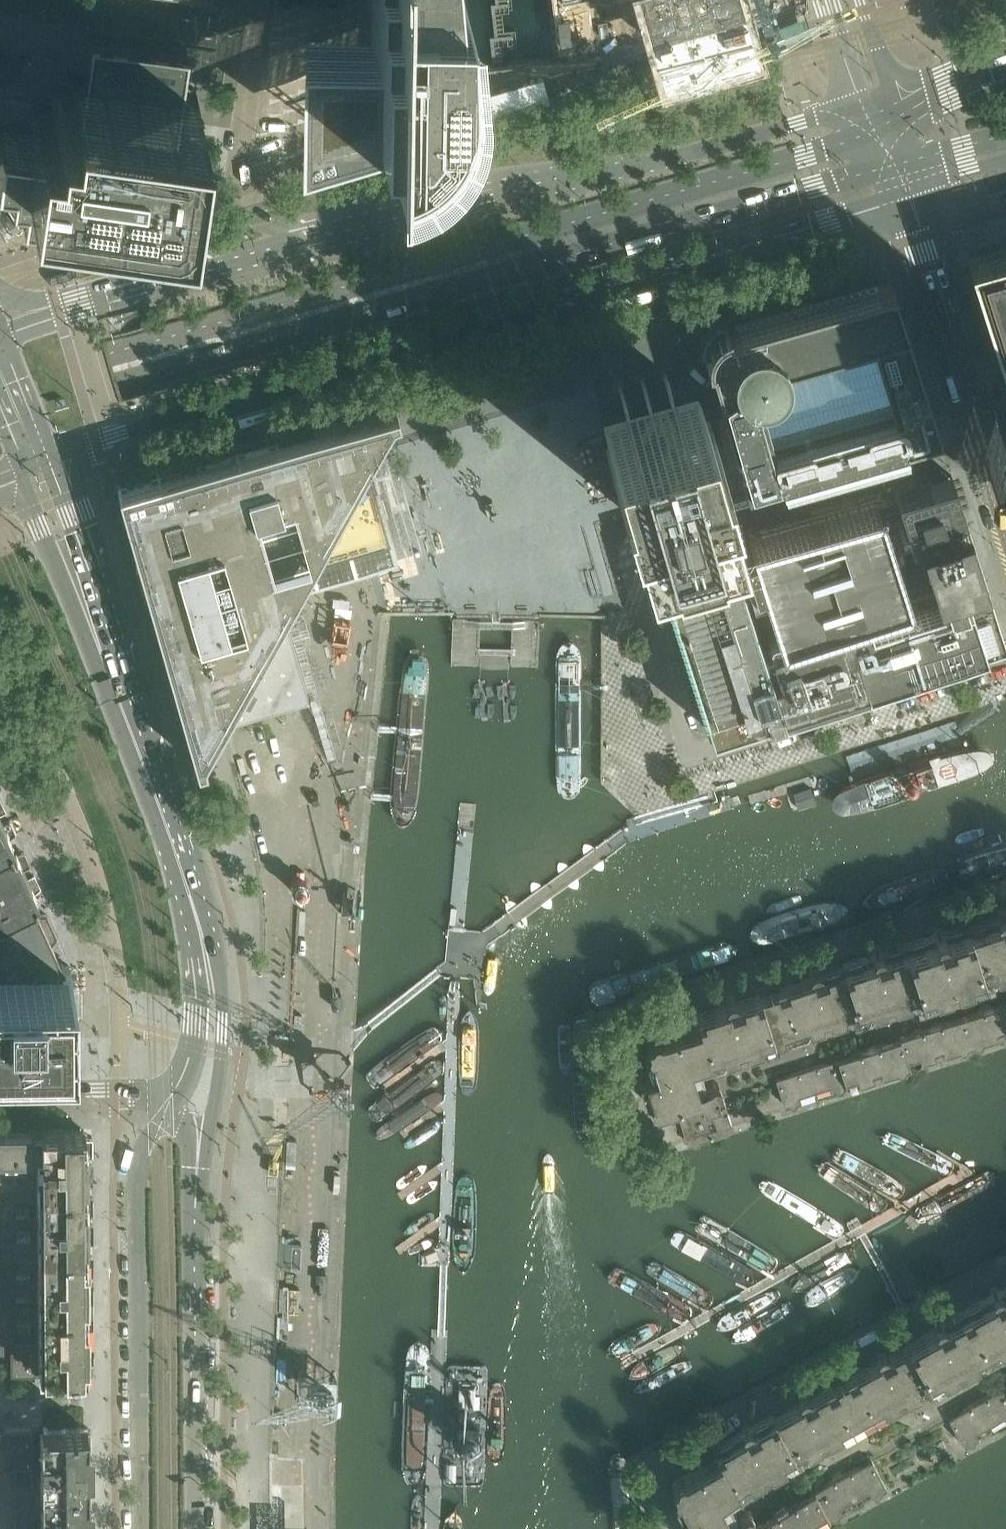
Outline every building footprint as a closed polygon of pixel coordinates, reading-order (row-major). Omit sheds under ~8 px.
[(447,0),(362,0),(361,31),(349,31),(284,30),(282,138),(349,119),(375,111),(375,127),(378,127),(384,125),(390,123),(395,121),(401,118),(406,115),(411,111),(415,108),(420,104),(424,99),(428,94),(432,89),(436,84),(437,81),(439,78),(441,74),(443,68),(445,63),(446,61),(447,58),(448,51),(449,45),(449,39),(450,36),(450,33),(447,0)] [(653,45),(749,17),(744,0),(640,0),(653,45)] [(90,32),(84,72),(68,70),(66,87),(52,85),(50,99),(33,96),(28,127),(1,123),(0,123),(0,159),(9,160),(7,174),(21,176),(19,193),(50,198),(53,198),(81,202),(84,203),(116,207),(120,177),(147,181),(151,182),(151,181),(182,186),(186,154),(195,89),(180,88),(186,46),(90,32)] [(5,334),(61,318),(89,309),(101,317),(110,315),(116,333),(168,318),(261,291),(256,276),(249,249),(240,218),(226,222),(227,223),(224,224),(220,213),(0,277),(0,343),(5,334)] [(970,266),(1003,371),(1005,370),(1005,255),(970,266)] [(922,378),(912,347),(894,291),(891,281),(728,328),(727,324),(723,325),(725,331),(721,333),(719,335),(716,337),(714,340),(712,343),(711,346),(710,350),(710,353),(710,357),(705,359),(706,363),(709,362),(722,407),(744,483),(745,483),(938,428),(932,411),(922,378)] [(744,483),(722,407),(703,412),(691,369),(596,396),(608,439),(605,440),(614,473),(618,472),(630,516),(654,509),(655,512),(702,499),(701,495),(725,489),(725,488),(744,483)] [(314,586),(368,570),(405,561),(377,474),(400,431),(405,423),(410,422),(408,414),(124,488),(179,681),(202,761),(204,766),(213,764),(218,753),(235,715),(315,692),(293,622),(283,597),(314,586)] [(967,521),(952,475),(894,491),(875,496),(875,497),(878,496),(893,545),(916,537),(967,521)] [(893,545),(878,496),(875,497),(875,496),(751,531),(747,533),(727,540),(757,633),(779,626),(780,630),(905,591),(891,546),(893,545)] [(984,576),(967,521),(916,537),(934,592),(984,576)] [(757,633),(727,540),(726,538),(727,538),(726,536),(712,540),(713,543),(656,560),(710,731),(726,726),(727,730),(749,722),(767,717),(767,715),(781,710),(757,633)] [(984,576),(934,592),(844,620),(866,685),(970,652),(984,647),(983,644),(1004,637),(984,576)] [(866,685),(844,620),(783,640),(780,630),(779,626),(757,633),(781,710),(782,710),(782,712),(802,705),(866,685)] [(557,662),(556,764),(557,787),(560,795),(566,798),(572,799),(577,796),(581,792),(582,784),(583,776),(582,656),(579,650),(575,644),(568,642),(563,645),(560,649),(558,656),(557,662)] [(395,822),(403,827),(412,823),(418,812),(421,796),(427,732),(430,675),(430,665),(426,659),(422,657),(411,656),(406,661),(404,672),(397,729),(397,731),(392,793),(392,798),(392,809),(395,822)] [(836,804),(842,806),(853,807),(866,804),(879,801),(950,777),(973,769),(984,764),(992,758),(994,754),(994,748),(991,744),(982,742),(969,743),(876,772),(846,782),(835,790),(833,796),(834,801),(836,804)] [(732,793),(737,810),(813,786),(808,769),(732,793)] [(13,847),(9,838),(16,833),(10,820),(2,823),(0,818),(0,853),(13,847)] [(0,853),(0,919),(34,904),(33,903),(38,901),(34,893),(41,887),(35,875),(27,878),(23,868),(30,865),(25,852),(16,854),(13,847),(0,853)] [(291,884),(291,886),(291,887),(291,888),(291,889),(292,890),(294,892),(295,893),(297,894),(298,894),(300,894),(302,894),(303,893),(304,893),(306,891),(307,890),(307,889),(308,887),(308,885),(308,884),(308,883),(307,881),(307,880),(306,879),(304,877),(304,871),(297,871),(297,877),(296,878),(294,878),(293,879),(293,880),(292,882),(291,883),(291,884)] [(61,965),(61,964),(52,944),(57,936),(47,914),(38,913),(34,904),(0,919),(0,966),(61,965)] [(1005,910),(1004,910),(1003,909),(1001,909),(1000,909),(999,910),(998,910),(997,911),(997,912),(996,914),(996,916),(996,917),(989,919),(968,926),(981,969),(982,971),(1005,963),(1005,911),(1005,910)] [(967,924),(945,931),(945,930),(944,929),(943,928),(942,928),(942,927),(941,927),(940,927),(938,927),(937,927),(936,927),(936,928),(935,928),(934,929),(934,930),(933,931),(933,932),(933,933),(933,934),(927,937),(908,943),(923,987),(981,969),(968,926),(967,924)] [(908,943),(883,951),(883,950),(882,949),(881,947),(880,947),(878,946),(877,946),(876,946),(875,947),(873,948),(872,949),(872,950),(872,951),(871,952),(871,953),(872,954),(865,956),(842,964),(843,966),(842,966),(856,1009),(923,987),(908,943)] [(0,966),(0,1036),(67,1035),(67,1038),(69,1038),(71,1038),(71,1034),(68,1034),(68,1017),(70,1017),(70,1014),(66,1014),(65,990),(70,990),(70,987),(68,987),(68,970),(70,970),(70,966),(64,966),(64,964),(61,964),(61,965),(0,966)] [(803,979),(770,989),(784,1034),(857,1011),(856,1009),(842,966),(821,973),(821,972),(820,971),(820,970),(819,969),(817,969),(816,968),(815,968),(814,969),(813,969),(811,970),(810,971),(810,972),(809,973),(809,974),(809,975),(809,976),(803,979)] [(656,980),(664,980),(664,972),(656,972),(656,980)] [(770,989),(759,993),(737,1000),(736,998),(734,997),(733,996),(732,996),(731,996),(729,996),(728,996),(727,997),(726,998),(725,999),(725,1000),(725,1001),(725,1002),(725,1003),(718,1006),(697,1012),(710,1053),(711,1056),(711,1057),(784,1034),(770,989)] [(992,1002),(1001,1032),(1005,1030),(1005,998),(992,1002)] [(992,1002),(960,1012),(970,1041),(974,1040),(977,1042),(980,1041),(982,1038),(1001,1032),(992,1002)] [(656,1071),(651,1072),(651,1075),(679,1066),(711,1056),(710,1053),(697,1012),(696,1013),(699,1023),(647,1040),(656,1071)] [(960,1012),(930,1022),(939,1051),(959,1045),(962,1047),(965,1045),(967,1042),(970,1041),(960,1012)] [(466,1104),(467,1104),(470,1104),(473,1100),(477,1092),(479,1086),(480,1067),(481,1039),(480,1028),(476,1020),(474,1018),(471,1017),(469,1018),(466,1020),(463,1027),(462,1037),(460,1067),(459,1084),(460,1091),(464,1100),(466,1104)] [(899,1032),(900,1035),(908,1061),(909,1061),(912,1060),(915,1062),(919,1060),(920,1057),(939,1051),(930,1022),(899,1032)] [(377,1090),(383,1087),(431,1053),(442,1042),(442,1038),(438,1031),(433,1030),(421,1038),(371,1074),(367,1077),(367,1079),(373,1089),(377,1090)] [(900,1035),(868,1045),(877,1074),(897,1067),(900,1069),(903,1068),(905,1065),(909,1064),(909,1061),(908,1061),(900,1035)] [(868,1045),(837,1055),(846,1083),(850,1082),(853,1084),(856,1083),(858,1080),(877,1074),(868,1045)] [(584,1060),(592,1060),(592,1052),(584,1052),(584,1060)] [(837,1055),(806,1064),(815,1093),(835,1087),(839,1089),(841,1088),(843,1084),(846,1083),(837,1055)] [(370,1109),(370,1115),(373,1120),(377,1122),(381,1123),(399,1111),(437,1084),(445,1075),(446,1070),(439,1063),(436,1063),(430,1065),(373,1107),(370,1109)] [(774,1074),(775,1077),(776,1077),(784,1104),(788,1102),(791,1104),(795,1103),(796,1099),(815,1093),(806,1064),(774,1074)] [(651,1075),(651,1072),(638,1077),(644,1095),(649,1098),(650,1102),(653,1103),(654,1107),(659,1106),(675,1101),(685,1132),(730,1117),(723,1094),(722,1095),(721,1092),(691,1102),(688,1095),(679,1066),(651,1075)] [(42,1161),(42,1129),(0,1130),(0,1201),(1,1201),(1,1195),(1,1185),(42,1185),(42,1161)] [(82,1164),(82,1161),(82,1158),(86,1158),(93,1156),(93,1138),(85,1138),(81,1132),(81,1129),(42,1129),(42,1161),(42,1185),(1,1185),(1,1195),(42,1195),(42,1191),(82,1191),(82,1189),(84,1184),(93,1184),(93,1165),(86,1164),(82,1164)] [(82,1220),(82,1217),(86,1217),(94,1216),(93,1197),(84,1197),(82,1191),(42,1191),(42,1195),(1,1195),(1,1201),(0,1201),(0,1245),(42,1245),(42,1250),(82,1250),(82,1249),(85,1243),(94,1243),(94,1224),(86,1223),(82,1223),(82,1220)] [(465,1200),(460,1203),(457,1219),(454,1261),(458,1274),(463,1281),(469,1276),(473,1262),(475,1209),(472,1202),(469,1200),(465,1200)] [(42,1250),(42,1245),(0,1245),(0,1255),(42,1255),(42,1250)] [(83,1283),(83,1279),(83,1277),(87,1277),(94,1275),(94,1257),(85,1257),(82,1251),(82,1250),(42,1250),(42,1255),(42,1280),(43,1304),(43,1310),(83,1309),(85,1303),(94,1303),(94,1284),(87,1283),(83,1283)] [(42,1255),(0,1255),(0,1280),(42,1280),(42,1255)] [(42,1280),(0,1280),(0,1299),(0,1304),(43,1304),(42,1280)] [(1002,1289),(1001,1288),(999,1287),(998,1286),(996,1286),(995,1286),(993,1287),(992,1288),(991,1289),(991,1290),(990,1292),(991,1294),(991,1295),(985,1299),(968,1308),(991,1349),(1005,1341),(1005,1287),(1002,1289)] [(43,1314),(43,1310),(43,1304),(0,1304),(0,1314),(43,1314)] [(934,1325),(934,1326),(928,1330),(907,1341),(908,1343),(908,1344),(929,1383),(991,1349),(968,1308),(945,1321),(944,1319),(943,1318),(942,1318),(941,1317),(940,1317),(939,1317),(937,1318),(935,1319),(934,1321),(934,1323),(934,1325)] [(83,1343),(83,1339),(83,1337),(87,1336),(94,1335),(94,1316),(85,1316),(83,1311),(83,1309),(43,1310),(43,1314),(0,1314),(0,1351),(10,1351),(10,1371),(83,1371),(83,1368),(85,1362),(95,1362),(94,1344),(87,1342),(83,1343)] [(423,1474),(424,1464),(429,1359),(429,1348),(424,1340),(417,1338),(411,1341),(407,1346),(404,1359),(400,1463),(402,1473),(408,1483),(411,1485),(416,1482),(423,1474)] [(878,1360),(872,1364),(856,1372),(841,1381),(864,1422),(878,1414),(930,1385),(929,1383),(908,1344),(889,1354),(888,1354),(887,1353),(886,1352),(885,1351),(883,1351),(881,1351),(880,1352),(879,1353),(878,1353),(878,1354),(877,1355),(877,1356),(877,1357),(877,1359),(878,1360)] [(449,1367),(448,1371),(445,1483),(446,1485),(450,1487),(479,1488),(483,1486),(484,1484),(488,1372),(487,1369),(484,1367),(453,1366),(449,1367)] [(830,1386),(811,1397),(810,1396),(810,1395),(808,1395),(807,1394),(806,1394),(804,1394),(802,1395),(801,1395),(801,1396),(800,1397),(800,1398),(799,1399),(799,1400),(799,1401),(800,1403),(794,1406),(775,1417),(797,1456),(798,1458),(864,1422),(841,1381),(832,1386),(830,1386)] [(977,1400),(992,1427),(1005,1419),(1005,1385),(1005,1384),(977,1400)] [(948,1416),(949,1419),(950,1419),(963,1443),(967,1441),(970,1442),(974,1440),(975,1436),(992,1427),(977,1400),(948,1416)] [(741,1430),(742,1431),(742,1432),(716,1446),(739,1487),(797,1456),(775,1417),(774,1415),(753,1426),(752,1425),(751,1424),(750,1424),(750,1423),(748,1423),(746,1423),(745,1423),(744,1424),(743,1425),(742,1426),(742,1427),(741,1428),(741,1429),(741,1430)] [(33,1427),(4,1427),(0,1427),(0,1463),(5,1463),(15,1463),(33,1462),(33,1427)] [(40,1427),(33,1427),(33,1462),(33,1482),(41,1482),(89,1482),(89,1478),(92,1478),(91,1460),(83,1460),(83,1450),(91,1450),(91,1432),(89,1432),(89,1427),(40,1427)] [(688,1511),(670,1521),(675,1528),(723,1528),(709,1502),(739,1487),(716,1446),(715,1447),(720,1456),(672,1483),(688,1511)] [(872,1458),(843,1474),(857,1501),(875,1491),(878,1492),(881,1490),(882,1487),(886,1485),(874,1463),(872,1458)] [(33,1482),(33,1462),(15,1463),(15,1482),(33,1482)] [(843,1474),(814,1490),(829,1517),(832,1515),(835,1516),(838,1514),(839,1511),(857,1501),(843,1474)] [(41,1482),(33,1482),(15,1482),(15,1528),(92,1528),(92,1514),(83,1514),(83,1505),(92,1505),(92,1487),(89,1487),(89,1482),(41,1482)] [(785,1506),(798,1528),(806,1528),(818,1522),(821,1523),(824,1522),(826,1518),(829,1517),(814,1490),(785,1506)] [(305,1492),(270,1492),(270,1528),(306,1528),(305,1492)] [(454,1498),(451,1498),(449,1500),(447,1504),(445,1512),(444,1522),(444,1528),(458,1528),(458,1522),(458,1512),(457,1504),(456,1500),(454,1498)] [(756,1521),(760,1528),(798,1528),(785,1506),(756,1521)] [(756,1521),(755,1519),(737,1528),(760,1528),(756,1521)]
